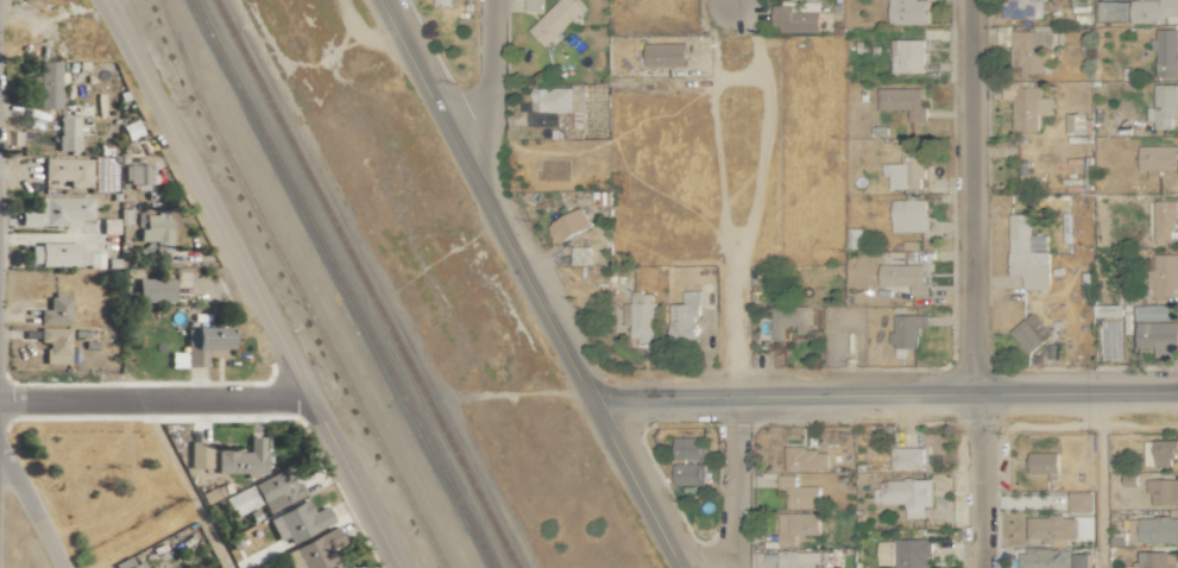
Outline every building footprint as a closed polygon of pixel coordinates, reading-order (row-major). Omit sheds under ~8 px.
[(528,31),(544,46),(582,8),(574,0),(559,0),(528,31)] [(888,23),(927,25),(928,0),(889,0),(888,23)] [(1007,3),(1002,3),(1002,17),(1041,16),(1041,0),(1007,0),(1007,3)] [(1129,0),(1096,0),(1096,20),(1128,20),(1129,0)] [(1160,0),(1151,0),(1131,0),(1130,22),(1177,23),(1177,0),(1160,0)] [(819,31),(819,1),(797,1),(797,5),(772,5),(772,31),(819,31)] [(1011,30),(1011,63),(1029,63),(1029,71),(1053,71),(1053,32),(1051,32),(1051,25),(1033,25),(1033,30),(1011,30)] [(1177,29),(1154,29),(1154,77),(1177,77),(1177,29)] [(893,72),(923,73),(924,39),(893,39),(893,72)] [(685,42),(645,43),(645,67),(685,67),(685,42)] [(35,109),(59,108),(59,94),(62,94),(62,76),(57,77),(56,62),(34,62),(35,109)] [(1037,131),(1037,115),(1050,115),(1050,97),(1040,97),(1040,86),(1033,86),(1033,81),(1013,81),(1014,132),(1037,131)] [(1177,85),(1154,84),(1153,107),(1146,107),(1146,121),(1154,121),(1154,128),(1171,129),(1171,117),(1177,117),(1177,85)] [(583,86),(531,87),(532,113),(528,113),(528,120),(545,119),(545,112),(574,112),(574,109),(583,109),(583,86)] [(919,88),(878,88),(878,110),(908,109),(908,121),(926,120),(925,106),(920,106),(919,88)] [(56,151),(77,150),(76,115),(55,115),(56,151)] [(889,189),(923,188),(922,143),(900,143),(901,163),(881,163),(882,176),(888,176),(889,189)] [(1175,146),(1138,146),(1137,169),(1175,170),(1175,146)] [(89,158),(41,157),(40,180),(70,180),(70,188),(89,189),(89,158)] [(146,164),(122,164),(122,185),(147,185),(146,164)] [(928,231),(927,199),(915,199),(915,194),(910,194),(910,199),(891,199),(891,232),(928,231)] [(36,226),(70,226),(70,220),(90,220),(89,196),(36,197),(36,226)] [(1150,201),(1151,240),(1176,239),(1174,200),(1150,201)] [(548,225),(559,242),(598,221),(588,203),(548,225)] [(136,241),(152,241),(153,251),(169,251),(169,219),(156,219),(156,214),(142,215),(143,229),(136,229),(136,241)] [(1031,214),(1009,214),(1008,276),(1023,276),(1023,289),(1047,289),(1048,235),(1031,234),(1031,214)] [(76,243),(27,243),(26,266),(101,267),(101,252),(76,252),(76,243)] [(589,246),(571,246),(570,265),(588,265),(589,246)] [(1177,254),(1146,254),(1147,297),(1177,296),(1177,254)] [(903,295),(928,295),(928,283),(922,283),(922,264),(878,263),(878,286),(903,286),(903,295)] [(171,279),(134,278),(134,302),(170,303),(171,279)] [(673,304),(673,341),(696,341),(695,317),(700,317),(699,289),(682,289),(682,304),(673,304)] [(630,311),(630,340),(658,341),(659,303),(651,303),(651,292),(630,291),(630,303),(622,303),(622,311),(630,311)] [(68,323),(68,294),(46,294),(46,309),(37,309),(37,323),(68,323)] [(1094,317),(1119,316),(1119,305),(1094,305),(1094,317)] [(809,306),(771,306),(770,340),(782,341),(782,326),(796,327),(796,333),(809,333),(809,306)] [(1009,329),(1025,353),(1051,337),(1035,313),(1009,329)] [(928,315),(893,314),(893,332),(889,332),(889,344),(895,344),(895,357),(906,357),(906,348),(917,348),(917,326),(928,327),(928,315)] [(1154,347),(1153,357),(1177,357),(1177,341),(1177,322),(1136,321),(1136,347),(1154,347)] [(67,364),(68,328),(37,327),(37,342),(43,342),(43,363),(67,364)] [(184,367),(205,366),(205,357),(226,357),(225,328),(183,328),(184,367)] [(213,472),(262,473),(263,437),(246,436),(246,450),(214,449),(213,472)] [(704,458),(703,436),(673,437),(673,458),(704,458)] [(208,441),(187,440),(186,467),(208,468),(208,441)] [(1177,440),(1144,440),(1144,466),(1170,466),(1170,457),(1177,457),(1177,440)] [(922,447),(891,446),(890,469),(921,469),(922,447)] [(827,448),(784,447),(784,469),(827,470),(827,448)] [(1057,451),(1028,451),(1029,472),(1058,471),(1057,451)] [(704,462),(673,462),(672,484),(704,484),(704,462)] [(251,482),(263,512),(301,497),(289,467),(251,482)] [(1177,504),(1177,478),(1171,478),(1171,470),(1145,471),(1145,492),(1150,492),(1151,504),(1177,504)] [(818,484),(795,485),(795,474),(778,474),(778,489),(785,489),(786,508),(819,507),(818,484)] [(930,506),(930,479),(873,480),(873,503),(904,502),(904,518),(923,517),(923,506),(930,506)] [(1090,491),(1067,492),(1068,511),(1091,511),(1090,491)] [(322,506),(310,512),(304,500),(266,518),(276,540),(286,535),(289,541),(330,522),(322,506)] [(818,512),(777,512),(777,545),(795,545),(795,534),(818,534),(818,512)] [(1075,515),(1026,516),(1026,538),(1042,538),(1042,540),(1075,539),(1075,515)] [(1177,542),(1177,516),(1139,516),(1139,542),(1177,542)] [(335,562),(327,547),(340,540),(333,526),(280,552),(288,567),(322,567),(335,562)] [(895,567),(926,567),(925,555),(930,555),(930,539),(895,539),(895,567)] [(893,564),(893,540),(877,540),(877,565),(893,564)] [(1090,550),(1020,548),(1019,567),(1090,567),(1090,550)] [(819,551),(777,550),(777,567),(785,567),(818,567),(819,551)] [(1120,567),(1177,567),(1177,550),(1139,551),(1139,563),(1119,564),(1120,567)] [(139,560),(131,564),(127,555),(112,562),(115,567),(143,567),(139,560)]
